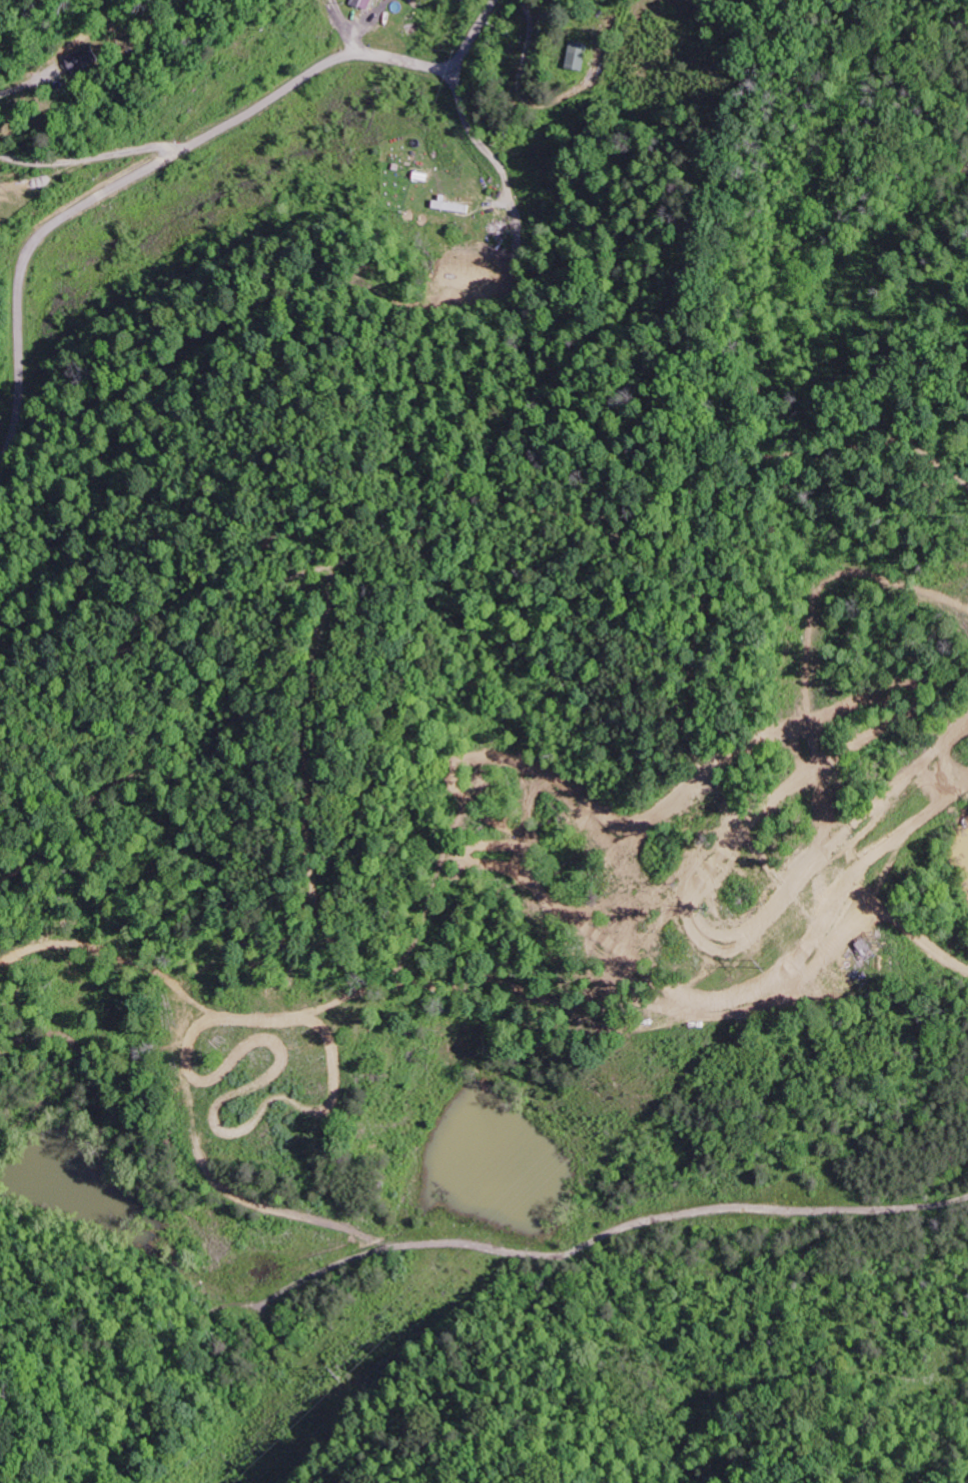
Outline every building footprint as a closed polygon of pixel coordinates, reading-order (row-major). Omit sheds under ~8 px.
[(350,4),(375,11),(378,0),(351,0),(350,4)] [(570,67),(587,70),(592,44),(575,40),(570,67)] [(77,76),(105,62),(96,43),(68,57),(77,76)] [(505,225),(505,214),(491,214),(490,225),(505,225)]
